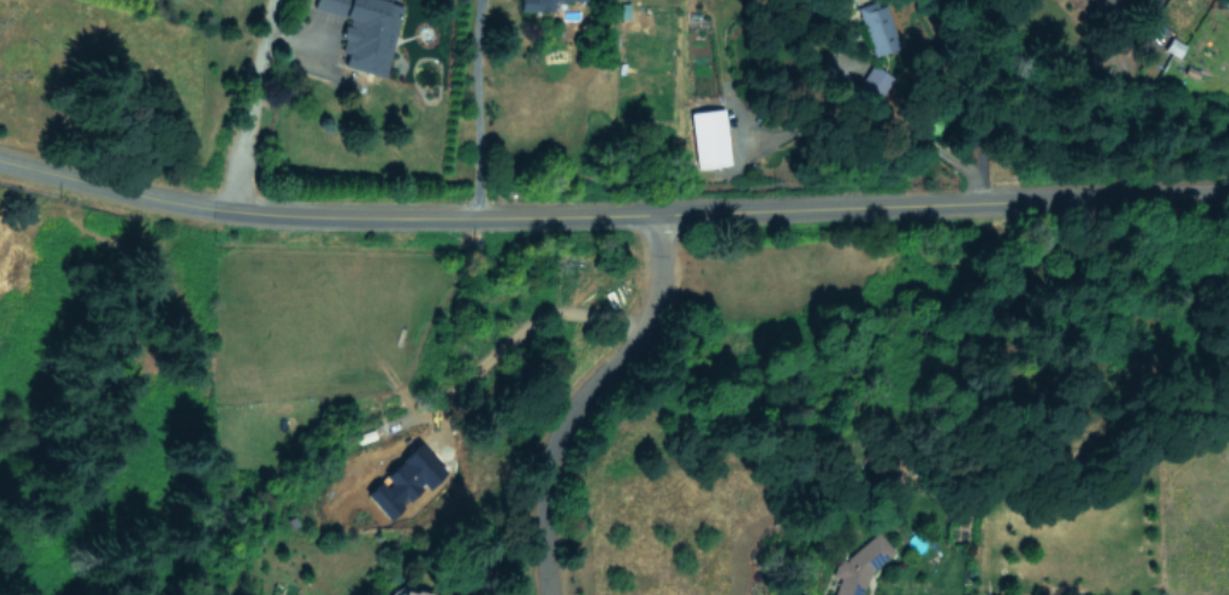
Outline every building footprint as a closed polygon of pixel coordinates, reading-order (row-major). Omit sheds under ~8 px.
[(402,6),(389,3),(389,0),(314,0),(312,8),(348,17),(336,64),(384,77),(402,6)] [(583,0),(518,0),(518,10),(551,11),(551,0),(583,0)] [(887,0),(858,7),(870,55),(898,49),(887,0)] [(1105,14),(1118,0),(1091,0),(1105,14)] [(1184,44),(1170,36),(1162,49),(1176,57),(1184,44)] [(891,77),(871,63),(856,85),(876,99),(891,77)] [(728,165),(722,109),(689,113),(694,169),(728,165)] [(362,494),(386,517),(403,500),(404,500),(420,484),(425,488),(443,470),(415,441),(379,477),(362,494)] [(868,573),(894,552),(878,531),(841,559),(835,557),(831,572),(836,578),(831,594),(861,594),(868,573)]
